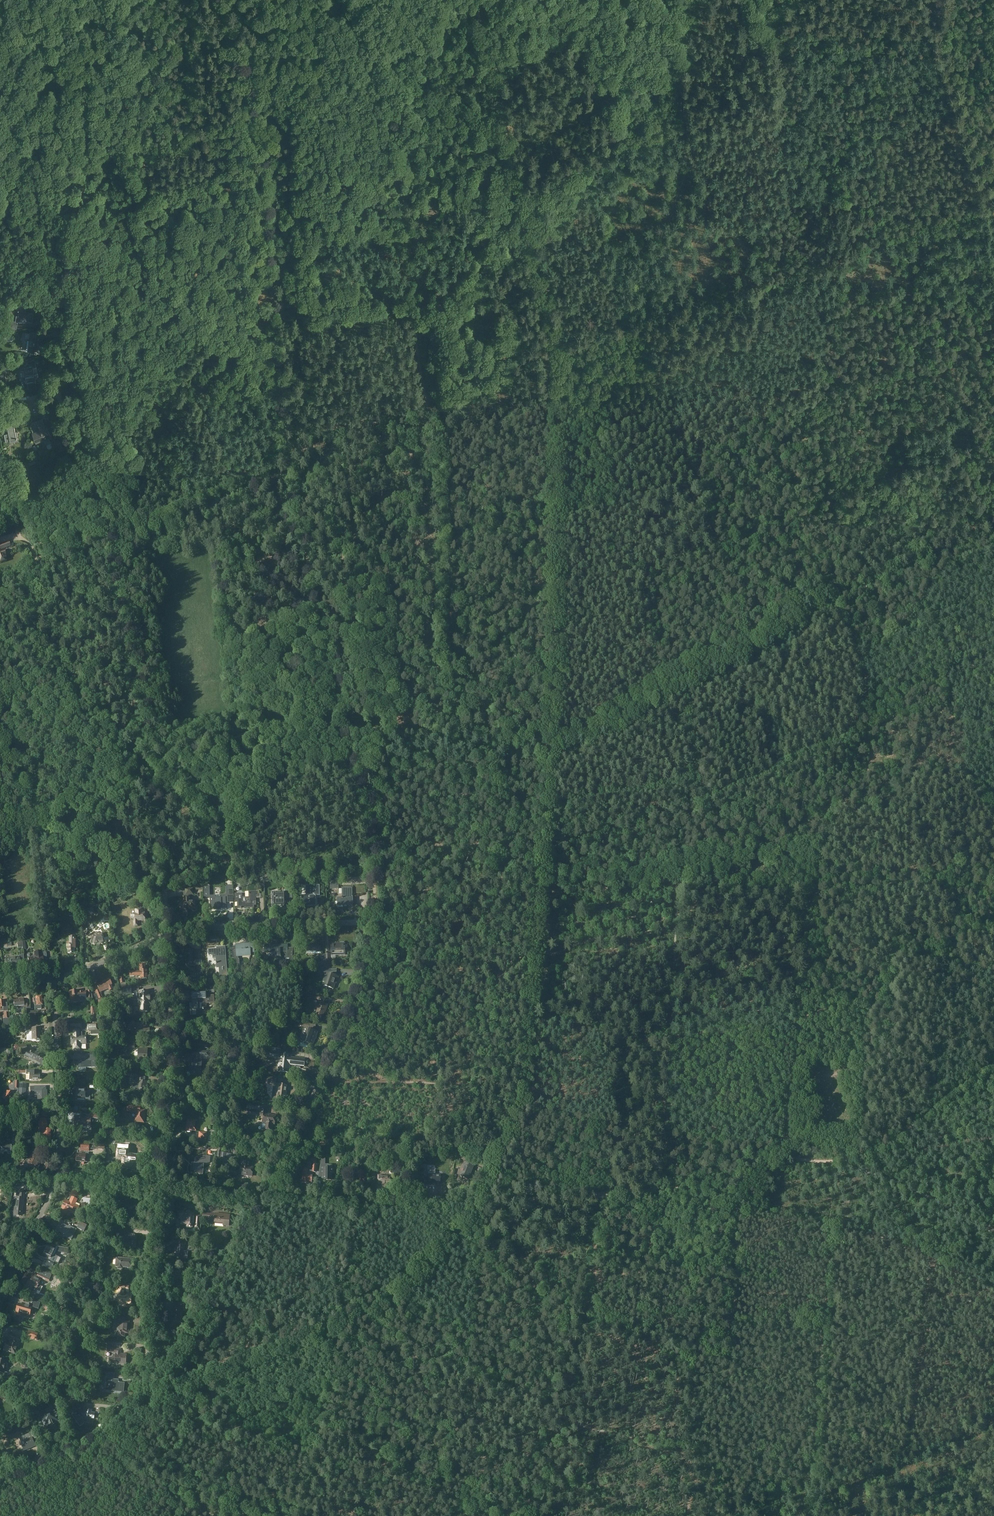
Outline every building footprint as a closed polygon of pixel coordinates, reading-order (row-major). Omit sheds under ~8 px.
[(11,320),(10,329),(17,329),(18,321),(24,322),(25,321),(29,322),(32,322),(33,322),(34,313),(26,312),(26,307),(17,306),(17,311),(19,311),(18,316),(16,316),(16,321),(11,320)] [(30,333),(29,338),(31,339),(29,351),(40,352),(41,341),(43,341),(43,334),(30,333)] [(25,370),(19,371),(20,378),(26,377),(26,380),(27,383),(36,382),(33,367),(33,366),(32,367),(24,368),(25,370)] [(2,373),(1,373),(1,377),(3,376),(4,380),(9,379),(7,370),(4,370),(4,368),(2,369),(2,371),(2,373)] [(47,428),(45,429),(41,419),(32,423),(36,432),(33,433),(37,442),(51,437),(47,428)] [(7,423),(9,433),(4,434),(6,442),(10,441),(10,442),(19,441),(17,431),(15,431),(13,421),(7,423)] [(306,896),(301,896),(301,907),(315,907),(315,896),(319,896),(319,885),(305,885),(306,896)] [(183,896),(184,909),(189,908),(189,910),(193,910),(196,910),(196,907),(196,902),(195,902),(191,902),(191,896),(191,895),(194,895),(193,888),(192,888),(185,889),(185,892),(185,896),(183,896)] [(349,906),(350,906),(352,906),(352,888),(342,889),(342,898),(337,898),(337,906),(347,906),(349,906)] [(275,896),(272,896),(272,908),(286,907),(286,898),(292,898),(292,891),(285,891),(285,892),(275,893),(275,896)] [(241,898),(241,894),(235,894),(235,902),(237,902),(238,909),(254,908),(253,905),(255,905),(255,896),(258,896),(258,892),(249,892),(249,898),(241,898)] [(221,908),(221,909),(227,909),(226,904),(225,904),(225,901),(226,901),(226,897),(210,897),(210,905),(211,905),(211,909),(216,909),(216,908),(221,908)] [(86,904),(86,907),(83,908),(85,915),(94,914),(93,908),(90,908),(89,904),(86,904)] [(133,919),(134,926),(138,926),(137,921),(145,920),(144,912),(142,912),(141,909),(135,909),(135,914),(133,914),(133,915),(131,915),(131,919),(133,919)] [(94,942),(94,944),(99,943),(100,943),(103,942),(102,939),(103,938),(102,935),(101,935),(101,934),(98,935),(98,934),(98,935),(97,932),(90,935),(90,937),(89,938),(91,943),(94,942)] [(71,953),(72,953),(72,952),(75,952),(75,949),(76,949),(75,937),(69,937),(69,941),(69,943),(67,943),(67,949),(68,949),(68,953),(71,953)] [(233,952),(231,952),(231,959),(234,959),(235,968),(237,968),(237,965),(234,965),(234,960),(238,960),(238,956),(250,955),(250,952),(254,952),(253,945),(249,945),(249,944),(248,944),(242,945),(241,945),(241,946),(236,946),(236,951),(233,951),(233,952)] [(320,944),(306,945),(306,951),(306,954),(320,954),(320,951),(320,944)] [(344,955),(344,951),(344,944),(337,944),(337,945),(330,945),(330,955),(344,955)] [(264,946),(264,952),(275,952),(275,960),(280,960),(280,952),(286,952),(286,957),(285,957),(285,962),(292,963),(293,948),(287,948),(287,945),(264,945),(264,946)] [(220,949),(208,950),(209,955),(213,955),(213,958),(216,958),(217,968),(219,968),(219,971),(227,971),(225,947),(220,947),(220,949)] [(188,966),(196,966),(196,949),(187,950),(188,966)] [(35,957),(28,958),(29,965),(38,964),(40,962),(42,962),(42,963),(43,963),(43,962),(47,961),(46,952),(41,953),(41,952),(40,952),(34,952),(35,957)] [(19,957),(6,958),(7,967),(20,966),(20,965),(24,964),(23,955),(19,955),(19,957)] [(141,976),(141,979),(147,978),(147,970),(145,970),(145,965),(139,965),(140,971),(130,972),(130,976),(141,976)] [(327,976),(323,986),(333,989),(336,981),(337,982),(338,977),(337,977),(336,977),(336,973),(331,973),(330,973),(330,975),(329,977),(327,976)] [(195,974),(191,974),(192,984),(201,983),(201,974),(195,974)] [(97,985),(99,990),(95,991),(96,994),(94,995),(96,1000),(99,999),(103,998),(100,992),(108,989),(109,991),(113,989),(111,985),(112,985),(109,979),(104,981),(104,982),(97,985)] [(70,992),(70,1003),(79,1003),(79,999),(86,999),(86,992),(79,992),(79,991),(70,992)] [(139,993),(134,993),(134,996),(134,1001),(137,1001),(138,1004),(138,1006),(139,1006),(139,1009),(140,1013),(147,1013),(147,1010),(147,1007),(148,1006),(148,1004),(148,1002),(149,1002),(149,997),(148,997),(148,992),(139,993)] [(196,1013),(201,1013),(201,1004),(214,1003),(213,996),(199,996),(199,992),(190,993),(190,1000),(192,1000),(192,1010),(196,1010),(196,1013)] [(36,1006),(34,1006),(35,1010),(41,1009),(41,1005),(46,1005),(46,998),(42,998),(42,997),(35,998),(36,1006)] [(17,1000),(13,1001),(14,1008),(23,1007),(23,1009),(25,1009),(27,1008),(27,1003),(25,1003),(22,1003),(22,999),(17,1000)] [(316,1014),(322,1017),(325,1010),(327,1005),(320,1002),(316,1014)] [(32,1036),(27,1036),(27,1040),(32,1039),(36,1039),(36,1041),(40,1041),(40,1040),(40,1036),(40,1033),(40,1028),(33,1028),(32,1028),(32,1031),(32,1036)] [(144,1028),(138,1028),(138,1037),(141,1037),(141,1038),(142,1038),(145,1038),(146,1037),(150,1036),(149,1032),(150,1032),(151,1031),(151,1030),(150,1029),(149,1029),(149,1028),(144,1029),(144,1028)] [(81,1037),(81,1032),(80,1032),(79,1029),(74,1030),(74,1029),(73,1029),(74,1034),(74,1037),(71,1037),(71,1044),(72,1044),(71,1044),(73,1044),(74,1051),(80,1050),(80,1051),(81,1051),(80,1044),(86,1043),(86,1044),(86,1036),(86,1037),(82,1037),(81,1037)] [(301,1035),(299,1040),(303,1042),(303,1041),(306,1042),(313,1044),(317,1032),(309,1030),(307,1029),(305,1037),(301,1035)] [(138,1048),(138,1051),(138,1061),(146,1061),(147,1049),(138,1048)] [(196,1051),(196,1056),(202,1056),(209,1057),(209,1052),(202,1051),(202,1049),(196,1049),(196,1051)] [(27,1051),(24,1057),(28,1059),(29,1058),(40,1064),(43,1066),(46,1061),(43,1059),(44,1057),(32,1050),(31,1052),(28,1051),(27,1051)] [(87,1060),(78,1060),(79,1068),(86,1068),(98,1067),(97,1060),(97,1057),(103,1057),(103,1056),(103,1052),(97,1052),(97,1056),(90,1056),(90,1057),(91,1056),(91,1059),(87,1059),(87,1060)] [(278,1064),(278,1072),(289,1073),(290,1065),(295,1066),(295,1068),(300,1068),(300,1066),(304,1067),(304,1059),(290,1058),(291,1055),(279,1053),(278,1058),(283,1058),(282,1064),(278,1064)] [(191,1062),(190,1074),(201,1075),(201,1066),(202,1066),(202,1063),(201,1063),(201,1061),(202,1061),(202,1056),(196,1056),(196,1060),(193,1060),(193,1062),(191,1062)] [(39,1079),(39,1074),(34,1074),(34,1071),(35,1071),(35,1070),(18,1070),(18,1073),(26,1073),(26,1075),(29,1075),(29,1079),(39,1079)] [(138,1085),(133,1085),(133,1096),(138,1096),(139,1095),(147,1095),(148,1082),(143,1081),(143,1077),(134,1077),(134,1081),(139,1081),(138,1085)] [(6,1091),(1,1098),(2,1099),(2,1100),(3,1101),(4,1100),(7,1102),(10,1098),(14,1093),(15,1092),(17,1094),(18,1093),(18,1089),(18,1088),(18,1081),(15,1081),(14,1081),(13,1082),(13,1085),(12,1085),(9,1088),(11,1090),(9,1093),(6,1091)] [(19,1083),(18,1095),(18,1096),(25,1097),(26,1084),(19,1083)] [(275,1084),(273,1084),(271,1099),(285,1100),(287,1086),(275,1084)] [(38,1095),(38,1100),(45,1100),(45,1096),(46,1096),(46,1091),(45,1091),(45,1088),(31,1088),(31,1095),(38,1095)] [(76,1094),(75,1095),(75,1097),(76,1097),(76,1098),(82,1098),(85,1098),(85,1100),(90,1100),(90,1099),(90,1091),(88,1091),(86,1091),(76,1091),(76,1094)] [(247,1104),(246,1112),(260,1114),(259,1116),(263,1117),(263,1114),(267,1115),(268,1107),(247,1104)] [(135,1121),(144,1123),(145,1110),(140,1110),(140,1107),(128,1105),(128,1106),(128,1109),(127,1111),(136,1113),(135,1121)] [(262,1123),(261,1129),(264,1130),(264,1129),(272,1130),(272,1124),(274,1125),(274,1124),(275,1123),(275,1122),(275,1121),(275,1116),(267,1115),(263,1114),(263,1117),(262,1123)] [(90,1118),(89,1118),(75,1117),(74,1125),(76,1125),(76,1130),(83,1130),(83,1126),(90,1126),(90,1118)] [(49,1129),(47,1129),(46,1119),(38,1120),(38,1126),(40,1126),(40,1130),(41,1130),(42,1141),(50,1141),(49,1129)] [(187,1120),(186,1131),(186,1133),(191,1133),(191,1131),(196,1131),(197,1121),(187,1120)] [(198,1137),(198,1139),(199,1139),(206,1140),(207,1140),(207,1137),(207,1132),(199,1132),(198,1137)] [(218,1139),(218,1142),(219,1143),(219,1145),(223,1145),(223,1143),(231,1144),(231,1146),(231,1148),(236,1149),(237,1142),(218,1139)] [(1,1151),(2,1150),(3,1151),(4,1152),(10,1152),(10,1153),(14,1154),(15,1146),(11,1146),(11,1143),(9,1143),(10,1141),(1,1140),(0,1142),(0,1151),(1,1151)] [(118,1143),(117,1156),(123,1156),(122,1165),(125,1166),(131,1166),(132,1164),(137,1164),(138,1162),(138,1155),(127,1154),(128,1144),(118,1143)] [(22,1148),(20,1156),(25,1157),(26,1157),(26,1159),(24,1164),(24,1165),(28,1167),(28,1166),(31,1167),(35,1158),(30,1156),(26,1155),(27,1149),(22,1148)] [(466,1150),(459,1148),(458,1155),(464,1156),(466,1150)] [(229,1166),(232,1155),(221,1152),(220,1159),(219,1165),(221,1165),(220,1168),(221,1168),(220,1170),(220,1172),(223,1172),(225,1171),(224,1169),(224,1165),(229,1166)] [(76,1158),(76,1161),(77,1161),(77,1162),(81,1162),(81,1163),(84,1164),(85,1162),(86,1162),(87,1158),(88,1158),(88,1157),(89,1153),(85,1153),(85,1155),(77,1155),(77,1158),(76,1158)] [(192,1166),(191,1172),(201,1173),(202,1174),(203,1165),(207,1164),(210,1163),(210,1156),(208,1156),(204,1156),(196,1158),(195,1158),(194,1164),(195,1164),(195,1166),(192,1166)] [(35,1158),(31,1167),(33,1168),(33,1169),(37,1170),(38,1170),(40,1164),(41,1162),(41,1161),(39,1160),(39,1159),(35,1158)] [(303,1170),(303,1175),(302,1182),(306,1182),(306,1184),(310,1184),(311,1183),(312,1176),(312,1173),(316,1173),(316,1158),(313,1158),(312,1171),(303,1170)] [(464,1162),(459,1176),(468,1179),(474,1166),(472,1165),(474,1162),(467,1159),(466,1163),(464,1162)] [(239,1175),(252,1176),(252,1168),(249,1167),(249,1160),(242,1160),(242,1167),(240,1167),(239,1175)] [(321,1165),(319,1174),(324,1174),(324,1178),(324,1180),(327,1180),(327,1179),(332,1179),(332,1174),(334,1174),(334,1168),(332,1168),(324,1168),(324,1165),(321,1165)] [(356,1182),(363,1183),(363,1182),(365,1182),(365,1179),(364,1179),(364,1172),(355,1171),(355,1176),(357,1176),(356,1182)] [(422,1184),(422,1185),(433,1185),(433,1184),(440,1184),(440,1175),(435,1175),(435,1174),(427,1174),(422,1174),(422,1184)] [(379,1175),(378,1183),(382,1184),(385,1184),(385,1186),(389,1187),(390,1176),(379,1175)] [(9,1191),(5,1190),(2,1190),(1,1198),(8,1199),(9,1191)] [(14,1212),(13,1215),(19,1216),(19,1212),(22,1213),(23,1206),(23,1203),(24,1193),(18,1192),(18,1198),(15,1198),(14,1212)] [(65,1200),(62,1207),(63,1208),(62,1210),(67,1212),(68,1210),(76,1213),(78,1210),(77,1208),(75,1207),(76,1206),(74,1205),(77,1199),(71,1197),(69,1202),(65,1200)] [(119,1205),(118,1212),(127,1213),(127,1211),(137,1212),(138,1204),(130,1203),(130,1201),(125,1201),(125,1203),(123,1202),(122,1206),(119,1205)] [(178,1211),(178,1219),(180,1220),(180,1222),(186,1223),(186,1226),(186,1228),(194,1229),(194,1227),(195,1221),(195,1217),(195,1213),(190,1212),(186,1212),(178,1211)] [(215,1214),(208,1214),(207,1220),(215,1220),(215,1224),(223,1224),(223,1225),(228,1226),(229,1216),(215,1214)] [(59,1225),(56,1231),(59,1232),(59,1231),(65,1234),(64,1236),(69,1239),(71,1240),(76,1230),(74,1229),(70,1227),(69,1228),(62,1224),(61,1226),(59,1225)] [(124,1234),(123,1242),(131,1243),(131,1246),(134,1246),(134,1243),(135,1243),(135,1235),(129,1235),(129,1231),(124,1231),(124,1234)] [(179,1239),(179,1245),(177,1245),(176,1258),(183,1258),(184,1245),(186,1245),(186,1240),(179,1239)] [(43,1255),(48,1257),(47,1261),(45,1260),(42,1266),(51,1271),(54,1264),(54,1263),(58,1264),(61,1258),(58,1257),(55,1255),(54,1257),(52,1256),(52,1254),(55,1250),(47,1246),(43,1255)] [(56,1246),(55,1250),(52,1254),(52,1256),(54,1257),(55,1255),(56,1252),(68,1254),(69,1248),(56,1246)] [(115,1267),(132,1268),(133,1259),(116,1258),(115,1267)] [(173,1286),(182,1287),(183,1280),(186,1280),(186,1273),(175,1272),(173,1286)] [(28,1285),(27,1287),(32,1289),(33,1287),(34,1287),(37,1288),(36,1290),(37,1290),(36,1294),(38,1294),(39,1291),(40,1289),(42,1290),(46,1281),(48,1278),(47,1278),(49,1274),(40,1273),(39,1275),(38,1277),(36,1276),(34,1275),(31,1282),(29,1281),(28,1284),(28,1285)] [(125,1307),(125,1304),(130,1304),(131,1296),(126,1296),(126,1293),(128,1293),(128,1287),(118,1286),(117,1292),(120,1292),(120,1295),(119,1295),(118,1303),(119,1303),(119,1306),(125,1307)] [(29,1303),(28,1306),(25,1305),(24,1306),(19,1304),(17,1310),(17,1311),(16,1315),(20,1316),(21,1316),(28,1318),(29,1315),(31,1308),(34,1308),(34,1305),(37,1306),(38,1303),(33,1301),(32,1304),(29,1303)] [(172,1312),(172,1321),(181,1322),(182,1309),(184,1309),(185,1302),(176,1301),(175,1308),(172,1308),(172,1312)] [(126,1317),(119,1317),(117,1336),(124,1336),(125,1333),(128,1333),(129,1322),(125,1321),(126,1317)] [(6,1343),(4,1350),(15,1354),(17,1347),(18,1347),(19,1343),(18,1343),(20,1337),(10,1334),(8,1340),(11,1341),(10,1344),(6,1343)] [(121,1349),(115,1349),(115,1344),(107,1344),(107,1349),(112,1350),(111,1353),(115,1354),(115,1357),(109,1357),(109,1363),(126,1364),(127,1354),(121,1354),(121,1349)] [(7,1379),(9,1373),(8,1373),(4,1372),(5,1371),(5,1368),(6,1368),(7,1367),(8,1364),(7,1364),(7,1363),(6,1363),(7,1361),(6,1361),(0,1359),(0,1377),(7,1379)] [(105,1390),(123,1392),(124,1383),(119,1383),(119,1382),(117,1382),(117,1380),(107,1379),(105,1390)] [(70,1387),(74,1391),(78,1387),(74,1383),(70,1387)] [(56,1422),(59,1421),(56,1412),(61,1410),(59,1403),(53,1405),(53,1403),(49,1405),(50,1406),(51,1406),(52,1409),(43,1412),(44,1416),(41,1417),(44,1422),(46,1421),(48,1426),(50,1425),(51,1426),(54,1425),(54,1424),(56,1423),(56,1422)] [(75,1403),(72,1415),(80,1427),(84,1424),(84,1422),(89,1423),(90,1418),(91,1418),(92,1413),(91,1413),(92,1410),(87,1410),(86,1412),(84,1411),(85,1405),(79,1404),(75,1403)] [(25,1445),(22,1446),(24,1451),(36,1447),(32,1438),(34,1437),(32,1432),(22,1437),(25,1445)]
